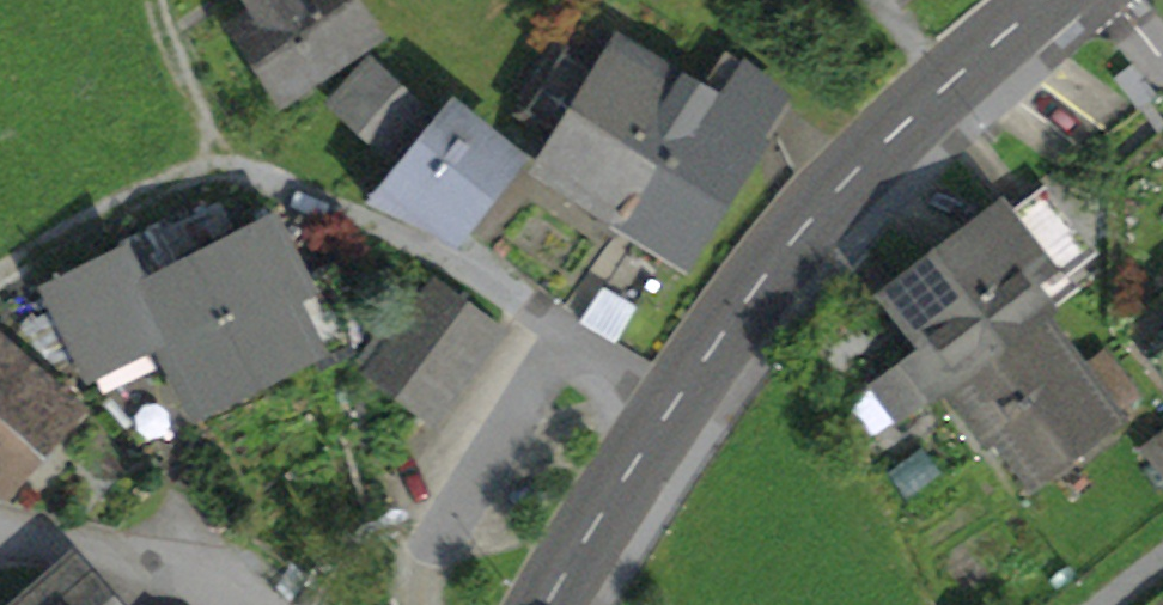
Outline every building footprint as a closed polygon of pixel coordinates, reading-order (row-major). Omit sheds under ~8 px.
[(378,34),(355,0),(249,0),(256,12),(238,24),(283,96),(378,34)] [(570,132),(547,170),(615,213),(697,85),(626,43),(603,82),(563,53),(528,103),(570,132)] [(615,213),(680,256),(781,97),(726,52),(702,88),(697,85),(615,213)] [(335,100),(392,153),(427,114),(370,62),(335,100)] [(1141,109),(1155,97),(1131,66),(1116,78),(1141,109)] [(433,232),(447,216),(460,227),(511,164),(449,113),(399,172),(396,169),(370,200),(433,232)] [(900,295),(936,342),(910,362),(935,395),(961,376),(975,395),(1016,363),(1002,345),(1041,313),(1043,316),(1075,290),(1056,264),(1082,244),(1045,194),(1009,221),(1006,216),(900,295)] [(303,277),(273,216),(194,256),(202,271),(254,378),(310,350),(284,296),(307,285),(303,277)] [(171,348),(197,404),(254,378),(202,271),(194,256),(139,283),(124,253),(49,289),(83,358),(143,329),(156,356),(171,348)] [(321,372),(355,356),(336,263),(303,277),(307,285),(284,296),(310,350),(321,372)] [(435,287),(371,372),(428,415),(493,329),(435,287)] [(614,341),(633,309),(603,291),(582,322),(614,341)] [(862,317),(878,364),(918,350),(901,303),(862,317)] [(1104,354),(1084,369),(1043,316),(1041,313),(1002,345),(1016,363),(975,395),(960,405),(989,445),(1003,434),(1034,477),(1114,418),(1118,415),(1115,411),(1136,395),(1104,354)] [(0,336),(0,481),(4,485),(76,404),(0,336)] [(876,387),(901,421),(935,395),(910,362),(876,387)] [(1162,472),(1162,432),(1144,448),(1162,472)] [(74,568),(64,568),(21,604),(107,604),(74,568)] [(297,604),(300,604),(324,604),(327,600),(305,589),(297,604)]
